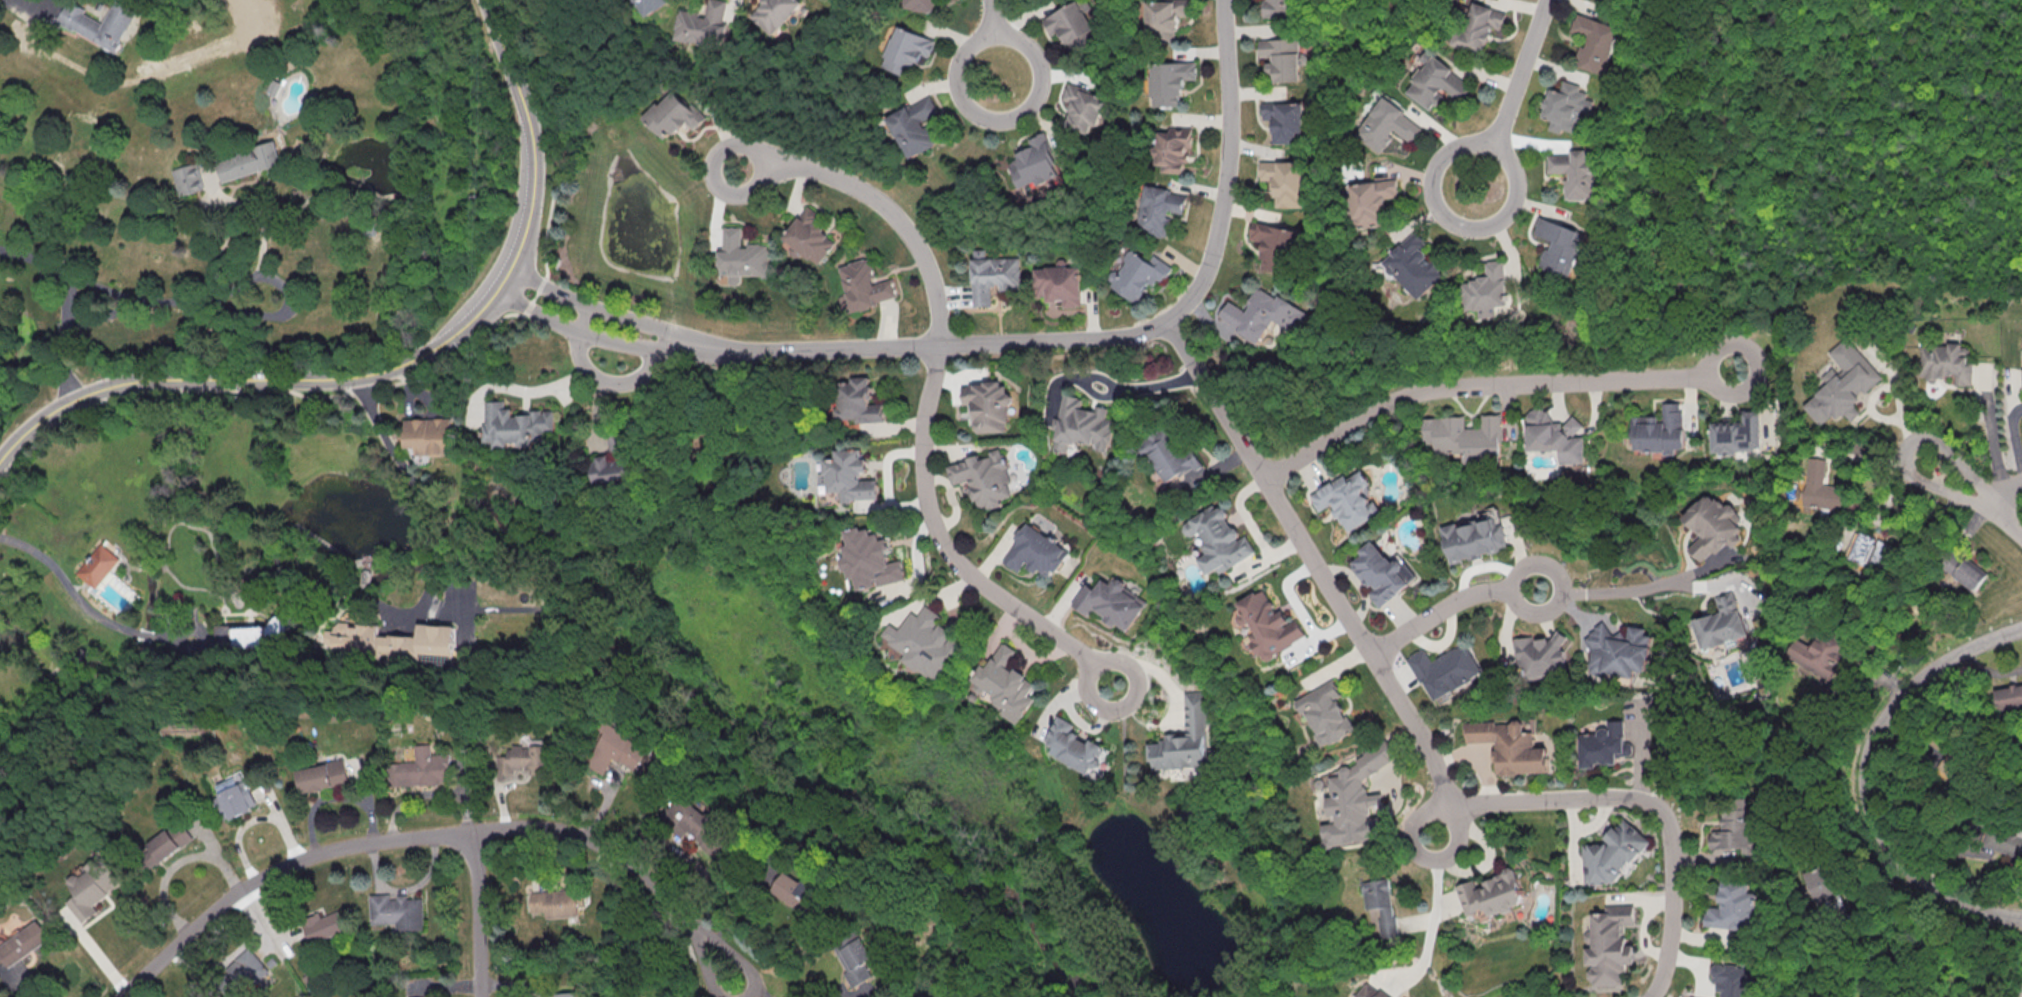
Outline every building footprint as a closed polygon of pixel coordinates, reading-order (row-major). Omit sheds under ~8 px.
[(117,52),(139,7),(125,0),(115,0),(104,23),(83,14),(86,9),(68,0),(57,23),(117,52)] [(671,0),(634,0),(645,17),(671,0)] [(680,6),(673,39),(686,42),(685,48),(709,53),(712,41),(722,43),(726,24),(722,23),(727,1),(724,0),(708,0),(706,12),(680,6)] [(745,9),(773,35),(803,2),(801,0),(754,0),(745,9)] [(903,9),(935,11),(935,0),(903,0),(903,9)] [(1052,36),(1059,32),(1071,52),(1100,35),(1091,20),(1098,16),(1092,6),(1083,12),(1076,0),(1074,0),(1042,20),(1052,36)] [(1145,29),(1162,29),(1162,39),(1177,39),(1178,0),(1151,0),(1145,0),(1145,29)] [(1264,19),(1292,20),(1292,0),(1264,0),(1264,19)] [(1506,13),(1470,1),(1456,47),(1482,56),(1492,25),(1501,28),(1506,13)] [(1603,75),(1619,26),(1576,12),(1571,30),(1589,36),(1586,46),(1581,44),(1574,66),(1603,75)] [(881,66),(910,76),(918,53),(928,57),(934,40),(895,26),(881,66)] [(1299,38),(1259,40),(1259,59),(1266,58),(1266,69),(1274,68),(1274,82),(1300,81),(1299,38)] [(1460,100),(1471,84),(1432,55),(1406,91),(1430,110),(1446,90),(1460,100)] [(1180,106),(1180,88),(1184,88),(1184,80),(1196,79),(1195,60),(1150,62),(1152,107),(1180,106)] [(1072,104),(1064,126),(1086,134),(1089,123),(1096,126),(1108,95),(1067,80),(1059,100),(1072,104)] [(666,140),(684,120),(694,129),(704,119),(669,88),(642,119),(666,140)] [(887,116),(908,158),(937,144),(924,119),(938,113),(930,95),(887,116)] [(1423,127),(1385,96),(1354,134),(1379,155),(1397,133),(1410,143),(1423,127)] [(1273,144),(1298,143),(1297,132),(1311,132),(1310,101),(1262,103),(1262,125),(1273,125),(1273,144)] [(1191,127),(1168,127),(1168,131),(1155,131),(1154,172),(1182,173),(1182,163),(1186,163),(1186,147),(1190,147),(1191,127)] [(1019,190),(1061,175),(1045,132),(1028,138),(1031,147),(1015,152),(1017,158),(1009,161),(1019,190)] [(219,182),(280,164),(273,141),(213,159),(219,182)] [(1547,155),(1547,173),(1565,173),(1564,199),(1595,199),(1595,149),(1569,149),(1569,155),(1547,155)] [(1274,208),(1304,207),(1303,161),(1259,161),(1259,180),(1274,180),(1274,208)] [(203,189),(194,162),(172,170),(181,197),(203,189)] [(1398,197),(1396,178),(1350,183),(1355,228),(1387,225),(1384,198),(1398,197)] [(1187,195),(1145,184),(1133,228),(1164,236),(1170,211),(1182,214),(1187,195)] [(783,236),(788,240),(783,247),(797,259),(802,252),(817,264),(840,236),(806,207),(783,236)] [(1532,234),(1551,240),(1548,249),(1543,248),(1537,268),(1572,277),(1585,231),(1537,218),(1532,234)] [(1284,274),(1297,232),(1253,220),(1247,238),(1265,243),(1258,266),(1284,274)] [(742,227),(724,227),(724,249),(720,249),(719,274),(730,275),(729,285),(741,285),(742,275),(768,276),(769,244),(742,244),(742,227)] [(1425,242),(1414,230),(1380,262),(1417,301),(1446,275),(1420,247),(1425,242)] [(1138,303),(1150,283),(1157,288),(1171,266),(1153,255),(1149,260),(1131,248),(1117,271),(1114,269),(1108,279),(1125,290),(1122,294),(1138,303)] [(972,258),(973,307),(992,306),(991,290),(1020,289),(1019,257),(972,258)] [(894,279),(875,283),(870,258),(840,265),(850,310),(899,299),(894,279)] [(1504,262),(1484,263),(1485,276),(1473,277),(1474,281),(1461,282),(1463,311),(1478,310),(1479,317),(1496,316),(1495,307),(1507,306),(1504,262)] [(1081,267),(1036,266),(1036,295),(1047,295),(1047,301),(1063,302),(1063,307),(1081,307),(1081,267)] [(1228,300),(1217,318),(1259,343),(1272,321),(1294,334),(1307,312),(1276,294),(1275,296),(1257,286),(1243,309),(1228,300)] [(1882,376),(1849,335),(1826,353),(1837,365),(1812,386),(1817,393),(1802,405),(1819,426),(1833,414),(1837,420),(1845,414),(1851,421),(1861,413),(1854,405),(1861,399),(1858,396),(1882,376)] [(1971,385),(1971,345),(1920,345),(1920,377),(1955,377),(1955,385),(1971,385)] [(886,421),(886,404),(873,404),(872,377),(853,377),(853,381),(839,382),(840,422),(886,421)] [(1057,439),(1063,440),(1061,452),(1068,453),(1070,443),(1110,450),(1116,408),(1095,405),(1094,410),(1081,408),(1083,397),(1064,394),(1057,439)] [(555,412),(514,412),(514,408),(506,408),(506,401),(491,401),(490,448),(510,448),(510,443),(536,444),(536,441),(555,441),(555,412)] [(1631,417),(1632,439),(1645,438),(1646,453),(1676,452),(1676,449),(1685,448),(1683,401),(1661,402),(1662,415),(1631,417)] [(1712,452),(1761,451),(1760,408),(1742,408),(1742,422),(1711,422),(1712,452)] [(1528,451),(1561,450),(1561,463),(1585,463),(1585,434),(1582,434),(1582,420),(1551,420),(1551,409),(1527,410),(1528,451)] [(1500,414),(1484,414),(1484,427),(1465,428),(1465,417),(1424,417),(1424,437),(1435,437),(1435,453),(1454,452),(1454,446),(1463,446),(1464,462),(1501,462),(1500,414)] [(418,455),(454,454),(453,418),(406,419),(406,447),(417,447),(418,455)] [(1163,485),(1201,465),(1189,442),(1180,446),(1169,425),(1140,441),(1163,485)] [(946,466),(952,481),(952,484),(960,484),(962,490),(972,489),(972,490),(979,509),(980,508),(994,508),(1001,505),(1001,499),(1012,495),(1006,477),(1008,476),(1008,469),(1001,447),(989,451),(989,456),(980,459),(978,455),(946,466)] [(879,500),(878,476),(867,476),(867,457),(863,457),(863,449),(835,449),(835,460),(827,461),(827,492),(844,492),(844,500),(879,500)] [(1802,505),(1841,510),(1844,487),(1823,484),(1827,460),(1809,458),(1802,505)] [(1346,532),(1381,513),(1359,471),(1346,478),(1345,475),(1309,494),(1318,511),(1331,505),(1346,532)] [(1682,517),(1701,536),(1688,548),(1705,564),(1740,528),(1736,523),(1742,517),(1727,503),(1723,507),(1707,492),(1682,517)] [(1257,552),(1247,535),(1241,538),(1223,506),(1216,510),(1213,506),(1182,524),(1189,538),(1200,532),(1206,542),(1194,549),(1209,575),(1218,570),(1220,573),(1257,552)] [(1441,527),(1448,563),(1484,556),(1483,553),(1506,549),(1499,509),(1477,513),(1478,520),(1441,527)] [(1002,562),(1019,571),(1023,563),(1053,579),(1070,548),(1024,523),(1002,562)] [(905,580),(901,560),(888,562),(886,551),(889,551),(887,538),(882,539),(879,525),(845,532),(848,545),(844,546),(846,556),(843,556),(848,580),(856,578),(858,589),(905,580)] [(1383,606),(1417,576),(1399,557),(1392,563),(1372,540),(1359,551),(1362,554),(1348,565),(1383,606)] [(100,544),(119,559),(95,590),(87,583),(76,574),(100,544)] [(1975,591),(1987,574),(1952,548),(1939,565),(1975,591)] [(1074,605),(1089,614),(1092,610),(1129,631),(1147,601),(1114,581),(1112,584),(1102,578),(1095,588),(1087,583),(1074,605)] [(1308,636),(1297,619),(1291,622),(1284,609),(1278,613),(1264,588),(1238,603),(1252,628),(1246,631),(1264,662),(1308,636)] [(1749,635),(1732,590),(1713,597),(1717,606),(1709,609),(1710,613),(1692,620),(1704,651),(1726,642),(1728,648),(1739,645),(1736,640),(1749,635)] [(214,626),(233,625),(233,627),(266,626),(267,627),(279,614),(290,626),(272,645),(267,641),(267,647),(233,649),(234,656),(215,656),(214,626)] [(453,624),(417,623),(416,636),(377,635),(378,623),(335,622),(335,630),(326,629),(325,644),(333,645),(333,651),(386,653),(385,664),(418,665),(418,653),(452,655),(453,624)] [(1647,670),(1650,636),(1643,636),(1644,628),(1618,625),(1618,634),(1607,633),(1608,623),(1595,622),(1594,630),(1589,630),(1585,672),(1633,676),(1633,669),(1647,670)] [(1828,685),(1851,651),(1821,631),(1811,647),(1797,637),(1785,655),(1828,685)] [(1566,671),(1562,646),(1569,645),(1567,632),(1513,641),(1517,667),(1525,666),(1526,677),(1566,671)] [(1022,724),(1032,695),(1031,695),(1036,679),(1008,669),(1015,647),(997,641),(988,667),(978,663),(969,688),(991,695),(989,701),(1005,707),(1001,716),(1022,724)] [(1483,676),(1465,642),(1430,660),(1424,648),(1408,656),(1432,703),(1483,676)] [(1296,699),(1303,715),(1308,713),(1324,747),(1357,731),(1333,681),(1296,699)] [(1995,689),(1998,710),(2021,707),(2021,685),(1995,689)] [(1074,724),(1058,716),(1045,741),(1055,746),(1050,755),(1094,777),(1108,749),(1071,731),(1074,724)] [(1616,765),(1616,756),(1632,755),(1631,742),(1622,742),(1621,719),(1605,720),(1606,731),(1577,732),(1578,767),(1616,765)] [(1497,774),(1548,772),(1547,747),(1533,747),(1533,731),(1523,732),(1522,720),(1463,723),(1463,743),(1493,741),(1493,759),(1496,759),(1497,774)] [(605,773),(608,763),(644,772),(652,740),(599,726),(588,768),(605,773)] [(392,786),(446,784),(445,754),(432,754),(432,743),(415,744),(416,761),(391,763),(392,786)] [(1328,772),(1331,794),(1327,796),(1329,807),(1336,821),(1333,823),(1324,824),(1327,847),(1381,839),(1378,816),(1371,817),(1370,806),(1383,804),(1382,792),(1369,794),(1368,792),(1361,779),(1391,763),(1389,748),(1387,743),(1384,743),(1331,771),(1328,772)] [(497,756),(497,780),(515,780),(515,769),(529,769),(529,773),(544,773),(545,745),(507,745),(507,756),(497,756)] [(296,769),(301,794),(332,788),(335,802),(351,799),(344,760),(296,769)] [(229,818),(257,807),(243,772),(215,784),(229,818)] [(719,822),(698,802),(671,829),(692,850),(719,822)] [(1710,848),(1742,849),(1742,854),(1754,854),(1755,806),(1722,806),(1721,830),(1710,830),(1710,848)] [(1585,885),(1617,881),(1650,840),(1622,817),(1605,838),(1605,842),(1580,845),(1585,885)] [(148,844),(162,862),(192,839),(178,820),(148,844)] [(1990,825),(1984,846),(2021,857),(2021,834),(1990,825)] [(83,923),(99,912),(94,904),(123,884),(104,856),(68,880),(78,895),(69,902),(83,923)] [(1813,904),(1835,899),(1829,867),(1806,871),(1813,904)] [(787,869),(771,888),(803,915),(819,896),(787,869)] [(1455,886),(1467,917),(1479,913),(1482,920),(1526,902),(1513,869),(1474,885),(1472,879),(1455,886)] [(1383,938),(1397,936),(1389,878),(1362,881),(1366,910),(1379,908),(1383,938)] [(1756,892),(1749,892),(1749,883),(1721,883),(1720,907),(1705,907),(1704,927),(1744,929),(1744,925),(1755,926),(1756,892)] [(528,891),(529,913),(544,912),(544,918),(577,917),(576,889),(528,891)] [(369,895),(370,925),(395,924),(395,931),(425,930),(423,895),(390,897),(389,894),(369,895)] [(1589,913),(1590,935),(1586,935),(1587,947),(1584,947),(1584,966),(1588,966),(1588,986),(1620,984),(1620,972),(1624,972),(1624,964),(1633,964),(1632,945),(1624,945),(1623,926),(1633,926),(1633,904),(1603,905),(1603,913),(1589,913)] [(347,929),(337,909),(303,925),(312,945),(347,929)] [(8,967),(54,939),(42,919),(0,945),(0,954),(8,967)] [(834,951),(855,991),(867,985),(870,991),(883,984),(860,938),(834,951)] [(270,972),(250,947),(223,969),(239,989),(253,977),(257,982),(270,972)] [(1761,996),(1754,996),(1755,966),(1712,965),(1712,982),(1719,982),(1719,996),(1761,996)] [(1367,983),(1359,996),(1393,996),(1367,983)]
